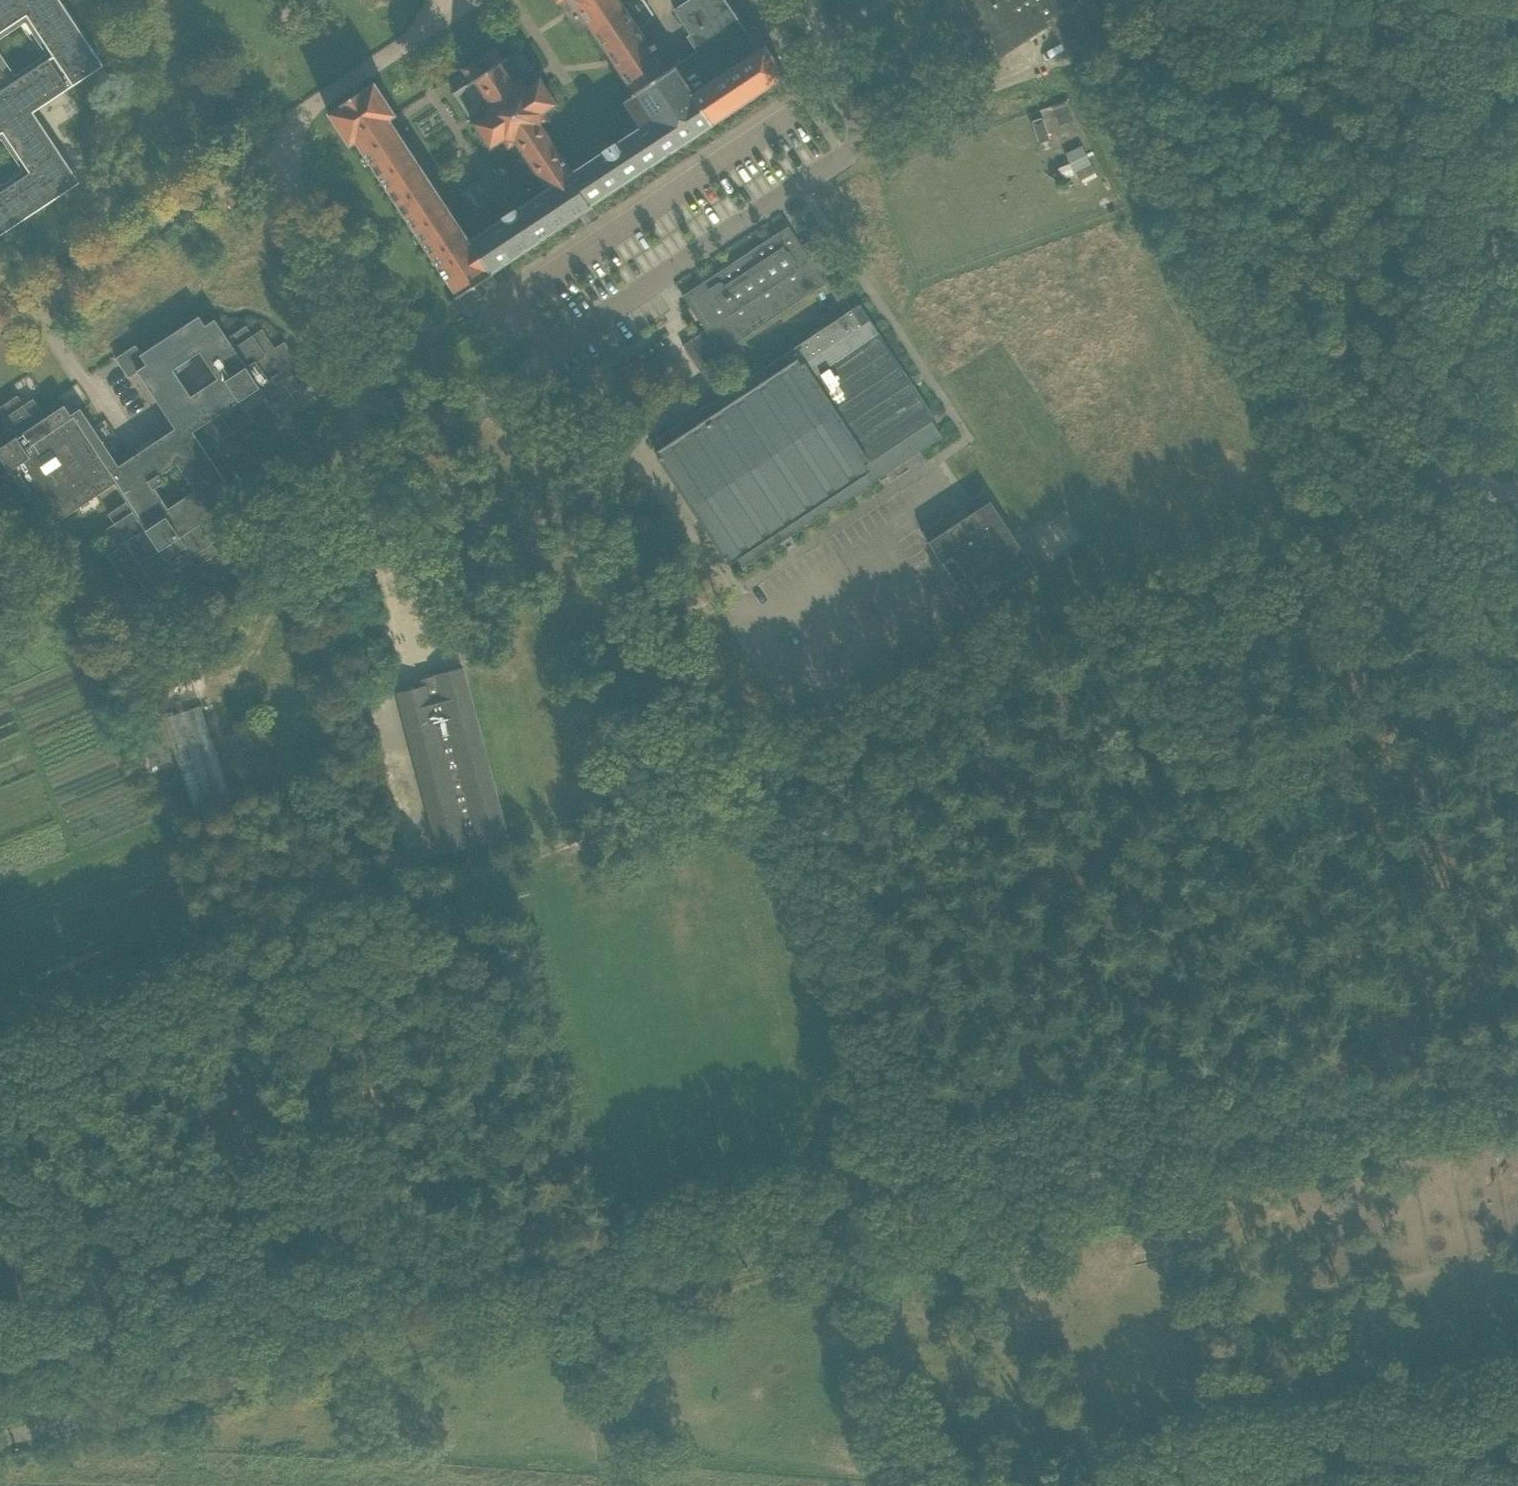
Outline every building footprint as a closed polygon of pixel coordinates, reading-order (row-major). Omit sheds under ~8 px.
[(61,0),(0,0),(0,32),(27,14),(55,55),(13,82),(10,78),(0,62),(0,133),(4,131),(31,172),(0,193),(0,235),(80,182),(34,112),(74,85),(99,68),(104,65),(61,0)] [(787,76),(776,59),(766,44),(758,49),(725,0),(687,0),(673,9),(689,33),(686,36),(696,51),(668,70),(654,49),(658,47),(655,43),(651,45),(637,25),(643,21),(630,2),(625,5),(621,0),(553,0),(557,6),(560,5),(579,34),(589,27),(634,94),(623,101),(640,127),(617,142),(616,141),(602,150),(603,151),(573,170),(544,126),(551,121),(546,113),(558,104),(520,47),(504,58),(494,45),(479,55),(481,56),(476,59),(474,58),(460,68),(469,82),(452,93),(490,149),(503,141),(508,149),(516,144),(546,190),(517,209),(516,208),(504,216),(505,217),(472,240),(392,119),(398,115),(375,81),(329,112),(351,145),(356,142),(467,309),(490,294),(488,291),(498,285),(492,275),(497,271),(581,215),(589,227),(600,219),(591,206),(787,76)] [(988,42),(991,40),(1003,58),(1005,56),(1002,52),(1048,21),(1070,54),(1072,53),(1112,27),(1094,0),(960,0),(988,42)] [(1035,119),(1041,141),(1052,138),(1045,116),(1035,119)] [(1068,151),(1079,178),(1096,171),(1085,144),(1068,151)] [(880,481),(888,476),(886,473),(941,437),(931,421),(935,419),(859,304),(852,309),(807,241),(800,245),(788,226),(682,296),(705,330),(683,345),(716,396),(708,401),(710,404),(657,438),(666,453),(657,459),(723,557),(732,551),(743,568),(878,478),(880,481)] [(4,501),(11,511),(30,499),(42,518),(52,511),(58,520),(115,483),(127,501),(109,514),(115,523),(105,530),(118,549),(109,555),(122,575),(131,569),(144,588),(153,582),(159,591),(179,578),(185,588),(205,575),(199,565),(218,553),(211,543),(221,537),(209,518),(228,505),(221,495),(231,489),(193,431),(211,419),(223,438),(233,432),(239,441),(258,429),(264,438),(284,425),(279,416),(297,404),(291,394),(301,387),(288,368),(298,362),(284,342),(275,348),(262,329),(253,336),(246,326),(228,338),(216,319),(206,325),(200,316),(143,354),(137,345),(117,358),(130,377),(139,371),(176,428),(158,440),(119,466),(81,409),(72,415),(65,406),(46,419),(33,399),(23,405),(17,396),(0,407),(0,504),(4,501)] [(962,504),(969,514),(949,527),(942,517),(921,531),(942,563),(952,556),(965,576),(955,582),(976,614),(997,600),(990,590),(1010,577),(1017,587),(1038,573),(983,490),(962,504)] [(1080,544),(1070,551),(1076,560),(1086,553),(1080,544)] [(1069,550),(1061,556),(1067,566),(1076,560),(1070,551),(1069,550)] [(398,692),(441,854),(507,836),(462,667),(435,675),(437,682),(398,692)] [(174,748),(194,809),(231,796),(201,705),(163,718),(174,748)] [(160,709),(140,715),(153,755),(174,748),(163,718),(160,709)]
